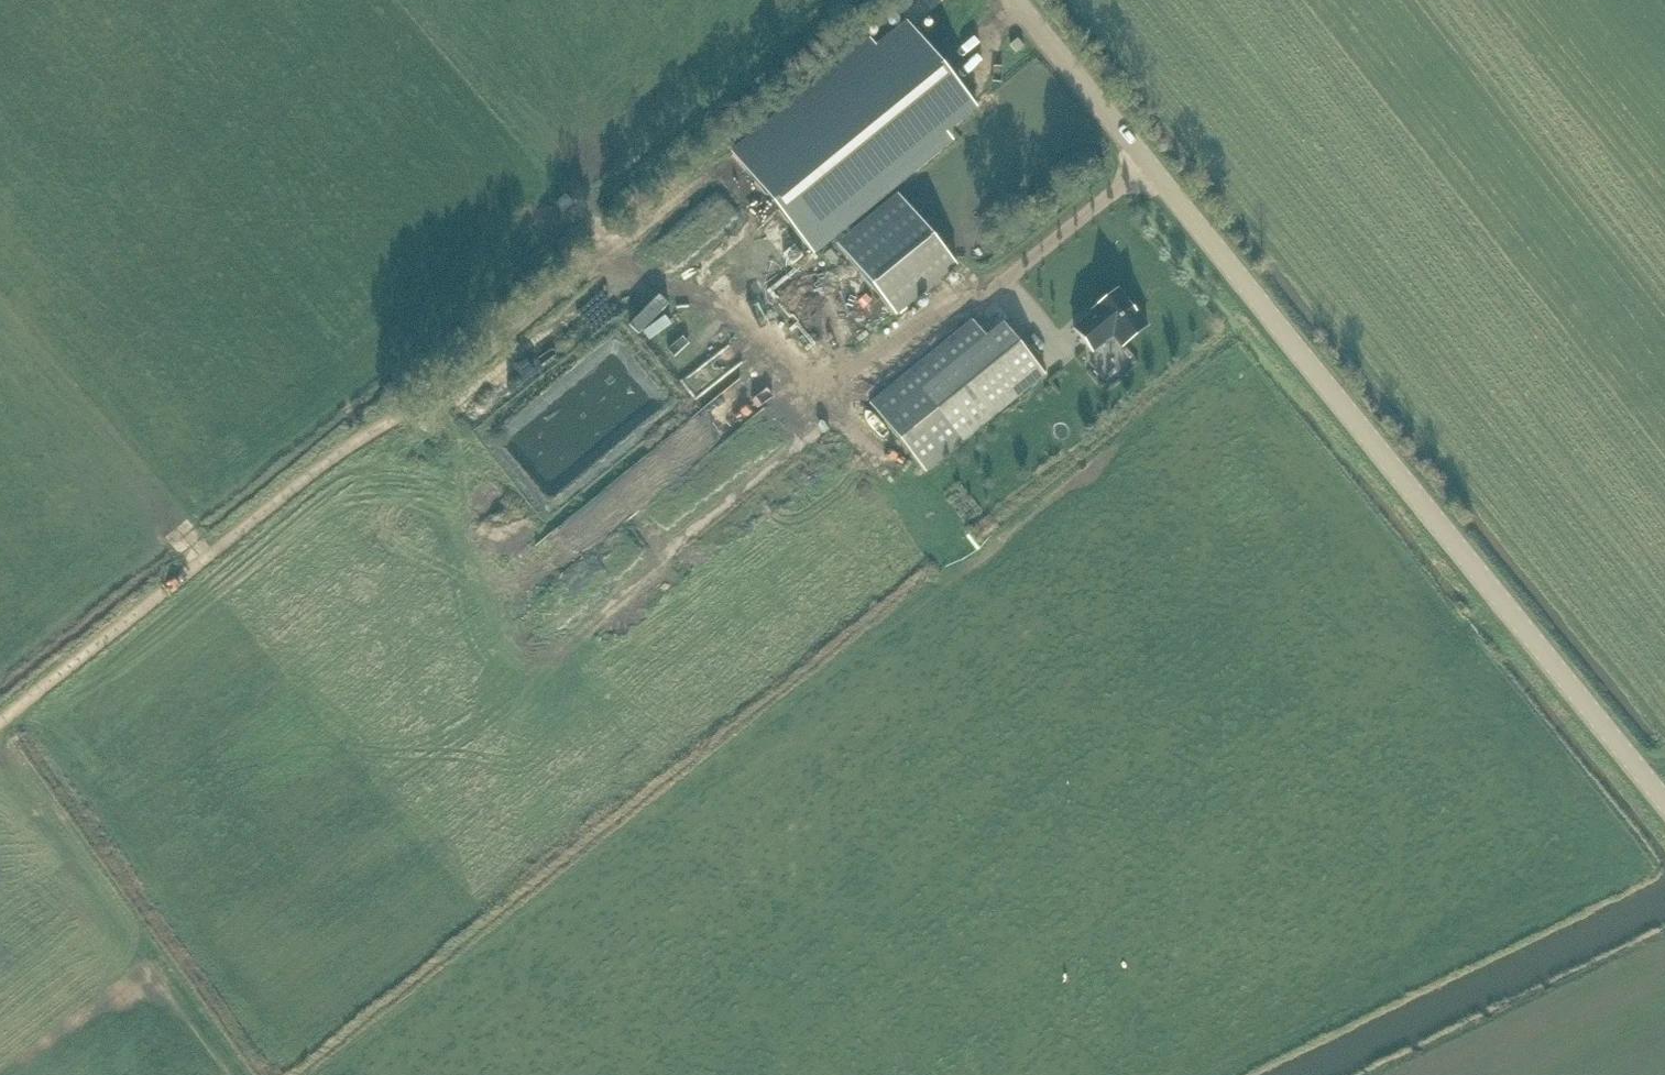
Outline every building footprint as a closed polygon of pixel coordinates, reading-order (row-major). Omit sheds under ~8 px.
[(732,156),(811,252),(950,139),(945,134),(955,126),(976,108),(906,23),(875,48),(871,42),(732,156)] [(898,195),(836,245),(895,317),(957,267),(898,195)] [(773,280),(780,269),(765,260),(758,271),(773,280)] [(1093,313),(1073,330),(1092,353),(1112,337),(1121,348),(1147,327),(1117,290),(1091,311),(1093,313)] [(1044,375),(1002,324),(985,338),(971,321),(869,405),(925,473),(1044,375)] [(575,399),(566,412),(582,423),(591,410),(575,399)] [(681,521),(661,535),(667,544),(688,529),(681,521)]
